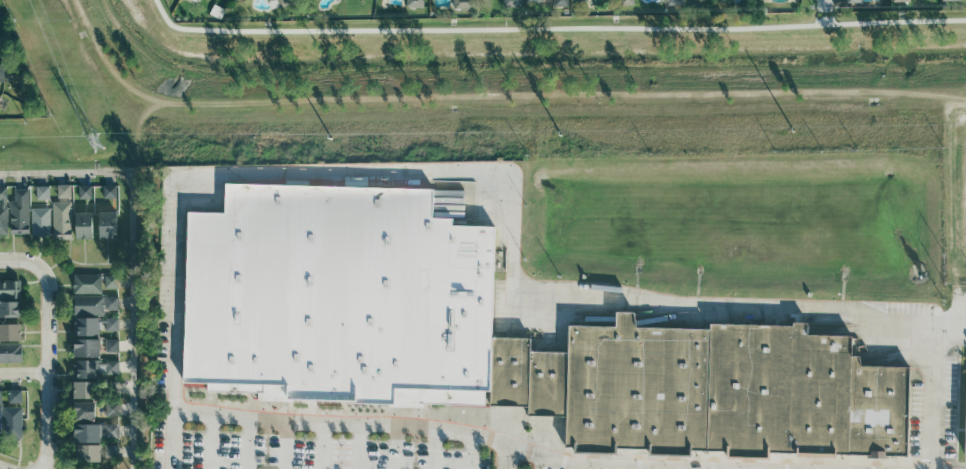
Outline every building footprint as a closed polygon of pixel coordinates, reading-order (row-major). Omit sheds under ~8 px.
[(472,0),(452,0),(452,8),(472,8),(472,0)] [(58,184),(64,184),(71,184),(71,196),(58,196),(58,184)] [(79,184),(85,184),(92,184),(92,197),(79,197),(79,184)] [(104,184),(110,184),(116,184),(116,197),(104,197),(104,184)] [(37,185),(42,185),(49,185),(50,198),(37,198),(37,185)] [(226,185),(426,188),(426,211),(448,211),(448,219),(489,220),(486,400),(255,397),(255,386),(202,385),(203,376),(183,376),(186,212),(226,213),(226,185)] [(28,188),(29,232),(13,232),(11,232),(10,200),(15,199),(15,188),(22,188),(28,188)] [(76,212),(90,213),(90,199),(76,199),(76,212)] [(53,201),(72,201),(72,238),(70,238),(53,238),(53,201)] [(8,234),(0,234),(0,206),(8,206),(8,234)] [(31,207),(50,207),(50,234),(41,234),(32,234),(31,207)] [(117,211),(99,212),(100,238),(107,238),(118,238),(117,211)] [(75,212),(92,212),(93,239),(85,239),(76,239),(75,212)] [(74,273),(102,273),(102,292),(74,292),(74,283),(74,273)] [(118,273),(118,280),(118,286),(105,287),(105,274),(118,273)] [(2,298),(0,298),(0,280),(21,279),(21,281),(22,297),(2,298)] [(74,294),(104,294),(104,313),(74,313),(74,304),(74,294)] [(105,295),(118,295),(118,301),(118,308),(105,308),(105,295)] [(5,317),(22,317),(21,310),(21,301),(2,301),(0,301),(0,317),(5,317)] [(493,404),(534,405),(534,414),(567,415),(567,447),(577,447),(577,454),(625,455),(625,447),(651,447),(651,455),(701,457),(701,448),(731,448),(731,456),(775,457),(775,450),(913,453),(914,370),(916,365),(862,364),(862,356),(852,356),(852,337),(807,336),(807,327),(712,325),(712,329),(635,328),(636,310),(617,310),(617,325),(571,324),(571,352),(532,352),(533,336),(495,336),(493,404)] [(74,316),(99,315),(99,334),(74,334),(74,329),(74,316)] [(118,316),(118,322),(118,329),(106,329),(106,316),(118,316)] [(22,340),(22,330),(22,323),(3,324),(0,324),(0,340),(22,340)] [(119,337),(119,343),(119,351),(106,351),(106,337),(119,337)] [(75,338),(101,338),(101,356),(75,356),(75,348),(75,338)] [(23,361),(22,344),(22,341),(0,342),(0,362),(23,361)] [(74,358),(100,359),(100,377),(74,376),(74,372),(74,358)] [(119,358),(119,365),(119,372),(106,372),(106,359),(119,358)] [(74,380),(99,380),(98,398),(74,398),(74,388),(74,380)] [(119,380),(119,387),(119,393),(106,394),(106,380),(119,380)] [(9,389),(9,402),(22,402),(22,389),(16,389),(9,389)] [(95,401),(95,419),(74,419),(74,411),(74,402),(95,401)] [(119,401),(119,407),(119,414),(106,414),(106,401),(119,401)] [(3,406),(4,438),(20,438),(23,438),(22,417),(22,405),(3,406)] [(74,423),(100,423),(100,442),(74,442),(74,433),(74,423)] [(118,423),(118,430),(119,436),(106,436),(106,423),(118,423)] [(117,444),(117,450),(117,457),(105,457),(105,444),(117,444)] [(76,445),(101,445),(101,463),(76,463),(76,445)]
